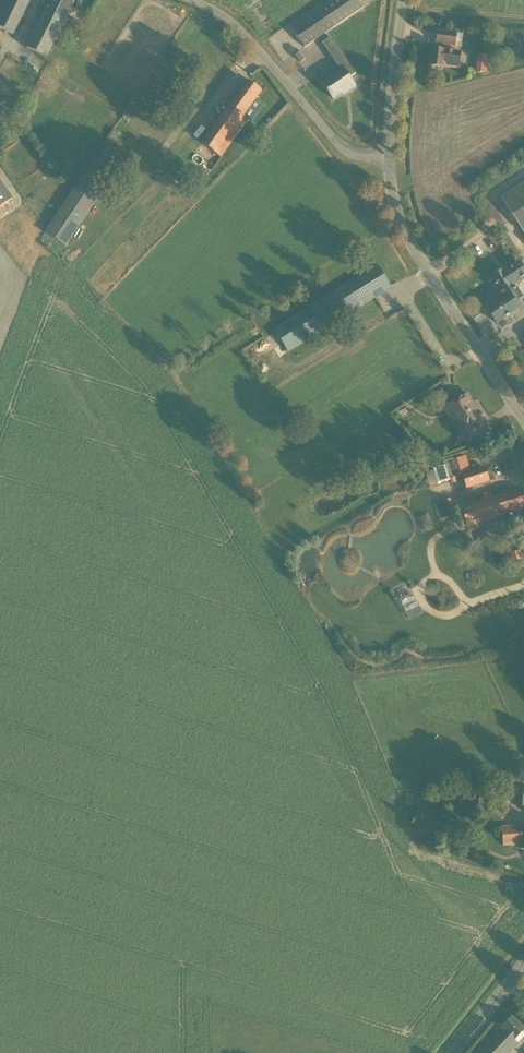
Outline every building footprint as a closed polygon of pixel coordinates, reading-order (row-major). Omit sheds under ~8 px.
[(0,2),(0,29),(13,35),(31,0),(1,0),(0,2)] [(43,18),(42,18),(27,49),(46,58),(75,0),(52,0),(43,18)] [(357,0),(336,0),(292,30),(304,48),(362,8),(357,0)] [(436,44),(455,46),(457,33),(437,31),(436,44)] [(459,67),(461,53),(433,50),(430,67),(443,68),(443,65),(459,67)] [(296,57),(301,63),(306,58),(301,52),(296,57)] [(489,73),(491,55),(478,53),(476,72),(489,73)] [(355,87),(343,69),(323,83),(321,81),(321,82),(333,99),(345,91),(346,93),(355,87)] [(247,82),(201,144),(220,158),(248,120),(243,116),(261,92),(253,87),(255,85),(250,82),(249,83),(247,82)] [(65,246),(126,156),(106,142),(46,233),(65,246)] [(13,198),(0,179),(0,207),(13,198)] [(500,198),(523,234),(523,183),(500,198)] [(519,261),(490,280),(499,294),(500,293),(504,299),(487,310),(496,323),(519,308),(516,303),(523,298),(515,285),(523,279),(523,269),(519,261)] [(274,329),(288,351),(391,287),(377,265),(274,329)] [(445,409),(465,443),(477,435),(471,424),(479,419),(471,406),(474,404),(468,395),(445,409)] [(462,475),(464,481),(466,488),(478,484),(488,481),(484,468),(474,471),(471,472),(466,456),(459,458),(453,459),(453,458),(442,461),(444,466),(433,469),(438,483),(440,483),(450,480),(451,484),(457,483),(455,477),(462,475)] [(521,490),(492,499),(490,492),(481,495),(483,502),(462,509),(468,526),(523,509),(523,498),(521,490)] [(451,499),(438,502),(442,519),(456,516),(451,499)] [(488,808),(491,790),(481,788),(477,806),(488,808)] [(425,808),(427,798),(408,794),(406,804),(425,808)] [(521,827),(502,828),(503,845),(523,844),(521,827)] [(514,1048),(511,1045),(523,1031),(523,1029),(512,1017),(498,1032),(498,1033),(479,1052),(510,1052),(514,1048)]
